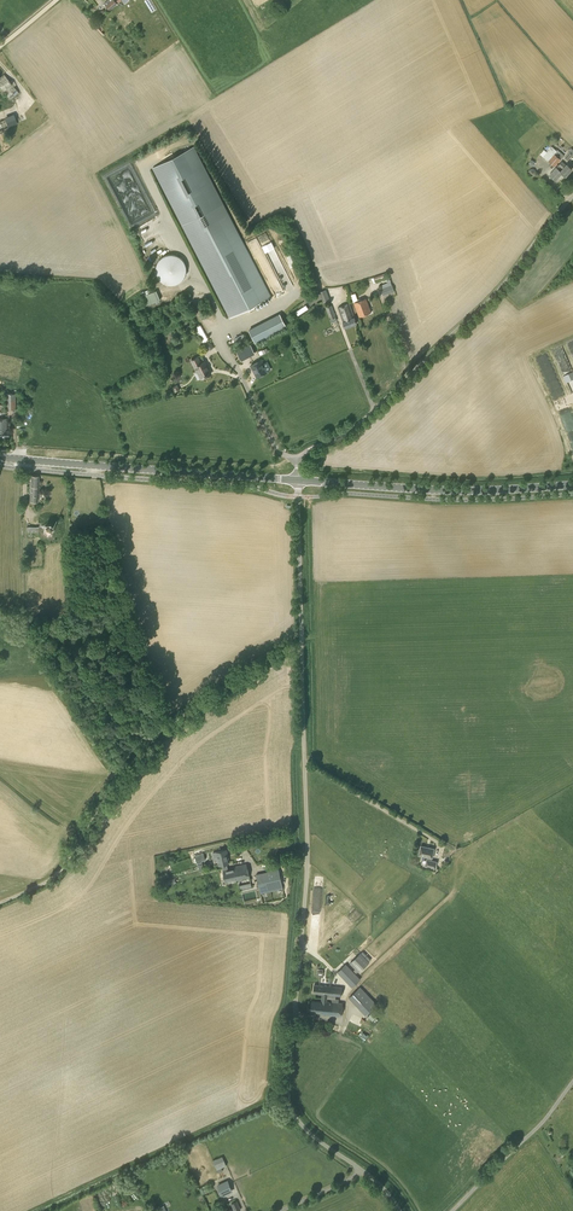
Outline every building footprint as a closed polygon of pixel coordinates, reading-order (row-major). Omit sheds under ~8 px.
[(117,4),(114,0),(112,0),(106,6),(110,10),(117,4)] [(2,88),(10,82),(5,74),(0,78),(0,85),(2,88)] [(0,119),(0,129),(3,128),(3,129),(18,123),(15,114),(0,119)] [(194,146),(153,167),(230,317),(271,296),(224,203),(206,169),(194,146)] [(558,151),(552,146),(543,156),(555,166),(564,155),(559,150),(558,151)] [(568,156),(572,152),(572,151),(570,148),(565,152),(568,156)] [(560,171),(562,173),(566,176),(572,169),(567,164),(566,165),(562,161),(558,165),(562,169),(560,171)] [(556,180),(562,173),(560,171),(562,169),(558,165),(550,175),(556,180)] [(125,207),(134,226),(158,215),(150,199),(146,201),(142,194),(127,201),(129,205),(125,207)] [(250,246),(269,238),(267,232),(248,240),(250,246)] [(159,260),(158,262),(158,263),(157,264),(157,265),(156,266),(156,267),(156,269),(156,272),(157,274),(157,275),(158,277),(159,279),(160,279),(161,280),(161,281),(163,282),(164,282),(165,283),(166,284),(168,284),(171,284),(173,284),(174,284),(175,284),(176,284),(178,283),(180,282),(180,281),(182,280),(184,278),(184,277),(185,276),(185,275),(186,273),(186,271),(186,270),(186,268),(186,266),(186,265),(185,263),(184,261),(183,261),(182,259),(180,257),(179,257),(178,256),(177,256),(176,255),(175,255),(173,255),(172,254),(171,254),(170,254),(168,255),(165,256),(163,257),(161,258),(160,260),(159,260)] [(290,267),(295,266),(292,254),(287,255),(290,267)] [(280,281),(283,288),(293,283),(290,276),(280,281)] [(383,295),(394,291),(392,284),(381,289),(383,295)] [(142,296),(146,305),(161,298),(156,289),(142,296)] [(319,291),(323,302),(330,299),(326,289),(319,291)] [(359,316),(371,312),(366,298),(354,302),(359,316)] [(354,317),(349,303),(338,307),(345,327),(356,323),(354,317)] [(330,319),(336,317),(332,305),(326,307),(330,319)] [(255,342),(287,326),(280,313),(249,330),(255,342)] [(203,343),(209,340),(201,325),(194,328),(203,343)] [(244,333),(235,337),(237,341),(246,337),(244,333)] [(250,344),(246,347),(251,356),(255,354),(250,344)] [(563,351),(561,346),(552,349),(554,354),(563,351)] [(565,350),(554,355),(557,361),(568,356),(565,350)] [(201,363),(198,356),(191,359),(197,371),(198,370),(201,378),(211,373),(205,361),(201,363)] [(257,377),(267,372),(260,359),(251,364),(257,377)] [(177,384),(172,386),(175,392),(180,390),(177,384)] [(5,409),(16,409),(15,393),(5,394),(5,409)] [(7,418),(0,418),(0,436),(8,436),(8,430),(7,430),(7,418)] [(38,486),(38,475),(31,475),(31,486),(30,501),(38,501),(38,486)] [(48,532),(49,532),(50,531),(51,531),(51,530),(52,530),(52,529),(52,528),(52,527),(52,526),(51,525),(50,524),(49,524),(48,524),(47,524),(46,524),(45,525),(44,526),(44,527),(44,528),(44,529),(45,530),(46,531),(47,532),(48,532)] [(432,858),(434,848),(421,845),(419,855),(427,857),(425,866),(435,868),(437,861),(431,860),(432,858)] [(227,849),(213,853),(214,859),(217,858),(219,865),(222,865),(226,882),(238,879),(240,889),(252,887),(246,863),(233,866),(234,867),(228,869),(227,864),(229,864),(228,859),(229,858),(227,849)] [(197,863),(206,860),(204,853),(195,856),(197,863)] [(165,874),(173,871),(170,865),(163,867),(165,874)] [(260,892),(283,887),(279,869),(256,874),(257,876),(258,882),(260,892)] [(313,885),(313,895),(322,896),(323,885),(313,885)] [(359,972),(370,962),(361,952),(350,963),(359,972)] [(352,987),(360,979),(346,964),(337,972),(352,987)] [(341,996),(342,987),(315,984),(314,993),(322,994),(321,1002),(312,1001),(311,1011),(322,1012),(322,1013),(341,1015),(343,1003),(339,1002),(339,999),(332,998),(332,1001),(327,1001),(328,994),(341,996)] [(365,1015),(377,1004),(360,986),(349,997),(365,1015)] [(372,1011),(368,1016),(372,1020),(377,1016),(372,1011)] [(219,1172),(223,1170),(221,1165),(226,1163),(222,1155),(213,1160),(219,1172)] [(222,1196),(233,1191),(228,1180),(217,1185),(222,1196)] [(241,1209),(237,1201),(231,1203),(233,1208),(226,1210),(237,1210),(241,1209)]
